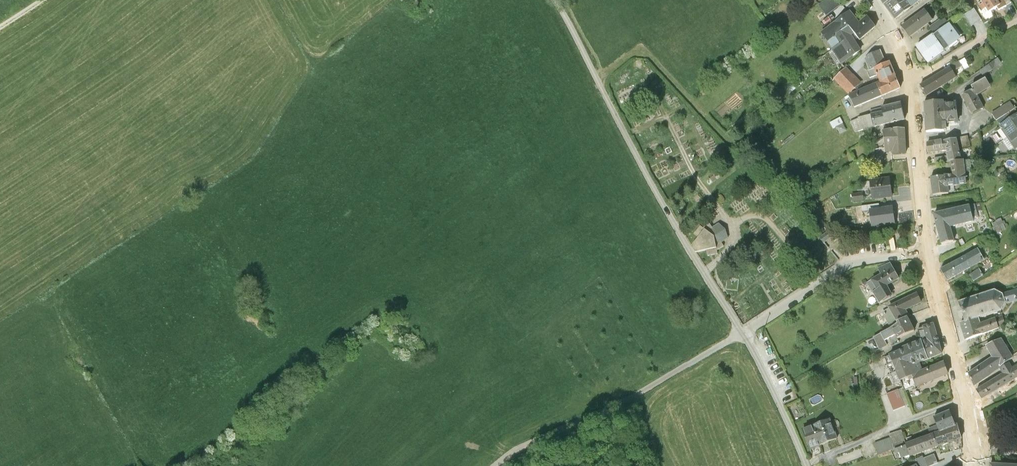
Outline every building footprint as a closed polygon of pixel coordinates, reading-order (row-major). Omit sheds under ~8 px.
[(835,0),(830,0),(819,8),(826,18),(840,8),(835,0)] [(886,7),(896,22),(919,4),(916,0),(910,0),(907,3),(905,0),(895,0),(886,7)] [(983,10),(987,8),(990,13),(997,8),(999,10),(1005,6),(1001,0),(976,0),(983,10)] [(934,20),(926,10),(903,28),(911,38),(934,20)] [(981,21),(974,11),(964,17),(971,28),(981,21)] [(860,24),(850,12),(834,24),(842,34),(849,29),(855,35),(860,41),(875,27),(868,17),(860,24)] [(934,37),(949,26),(943,19),(929,30),(933,36),(934,37)] [(842,34),(834,24),(820,34),(832,51),(840,46),(835,39),(842,34)] [(959,40),(949,26),(934,37),(933,36),(917,47),(929,63),(959,40)] [(851,38),(855,35),(849,29),(842,34),(835,39),(840,46),(832,51),(841,64),(860,51),(851,38)] [(864,62),(868,71),(886,64),(880,51),(868,56),(864,62)] [(997,59),(980,71),(984,77),(992,71),(991,70),(1000,63),(997,59)] [(964,60),(960,63),(962,67),(964,70),(969,67),(964,60)] [(896,77),(890,62),(886,64),(868,71),(871,79),(876,77),(879,84),(896,77)] [(959,62),(950,68),(953,73),(962,67),(960,63),(959,62)] [(950,68),(938,76),(943,85),(956,77),(953,73),(950,68)] [(861,85),(846,69),(834,80),(849,96),(861,85)] [(943,85),(938,76),(921,87),(927,96),(943,85)] [(901,90),(896,77),(879,84),(877,85),(882,98),(901,90)] [(990,90),(985,81),(971,89),(972,90),(962,96),(972,114),(982,108),(976,98),(990,90)] [(882,98),(877,85),(850,97),(856,109),(882,98)] [(945,105),(945,102),(923,103),(925,135),(946,133),(945,125),(958,125),(956,104),(945,105)] [(996,122),(997,123),(1016,111),(1010,103),(992,115),(996,122)] [(875,110),(870,112),(871,116),(874,129),(905,122),(901,104),(882,108),(875,110)] [(999,126),(1008,138),(1016,132),(1016,114),(999,126)] [(874,129),(871,116),(858,118),(851,122),(856,133),(864,131),(867,137),(874,129)] [(837,129),(843,125),(840,119),(830,124),(834,130),(837,129)] [(847,132),(843,125),(837,129),(840,135),(847,132)] [(892,131),(883,133),(884,144),(885,155),(892,154),(892,156),(905,156),(904,130),(892,131)] [(1008,138),(1015,149),(1016,148),(1016,132),(1008,138)] [(948,165),(962,163),(956,140),(928,144),(929,156),(946,154),(948,165)] [(948,165),(950,176),(930,179),(933,197),(948,195),(947,189),(967,185),(964,163),(962,163),(948,165)] [(890,180),(872,182),(874,200),(892,198),(890,180)] [(968,207),(935,216),(942,244),(953,242),(950,229),(972,223),(968,207)] [(893,208),(870,212),(872,226),(895,223),(893,208)] [(1006,230),(1001,220),(996,223),(996,224),(993,225),(995,228),(993,229),(997,237),(1002,234),(1001,232),(1006,230)] [(700,238),(692,245),(696,252),(706,250),(708,256),(718,254),(717,250),(724,247),(721,243),(729,239),(720,225),(713,229),(710,224),(703,228),(701,226),(694,234),(700,238)] [(820,238),(824,243),(831,238),(827,233),(820,238)] [(980,248),(965,257),(971,267),(986,259),(980,248)] [(971,267),(965,257),(941,270),(947,281),(971,267)] [(900,278),(891,262),(880,269),(883,273),(868,282),(880,303),(892,296),(885,286),(900,278)] [(984,273),(980,268),(970,275),(974,280),(984,273)] [(995,291),(959,302),(965,321),(965,322),(980,317),(1001,311),(1005,304),(1003,295),(995,291)] [(1003,295),(1005,304),(1016,301),(1016,291),(1003,295)] [(921,301),(917,292),(889,306),(896,322),(908,317),(904,310),(921,301)] [(915,331),(908,317),(896,322),(897,324),(881,332),(885,340),(896,335),(898,339),(915,331)] [(965,321),(961,322),(967,340),(999,329),(999,328),(996,319),(995,317),(982,321),(980,317),(965,322),(965,321)] [(1002,317),(996,319),(999,328),(1005,326),(1002,317)] [(921,338),(890,352),(900,378),(914,373),(913,369),(921,366),(920,362),(942,353),(934,321),(924,324),(924,326),(918,328),(921,338)] [(888,345),(885,340),(881,332),(873,336),(880,349),(888,345)] [(1012,357),(1002,338),(986,346),(993,357),(969,373),(973,386),(1013,358),(1012,357)] [(914,373),(918,385),(948,373),(942,358),(921,366),(913,369),(914,373)] [(976,390),(981,399),(1016,378),(1016,364),(1013,366),(1011,362),(1001,369),(1004,374),(976,390)] [(914,373),(900,378),(904,390),(918,385),(914,373)] [(905,406),(898,389),(887,393),(894,410),(905,406)] [(952,409),(935,415),(940,429),(957,423),(952,409)] [(829,419),(803,430),(811,449),(837,439),(829,419)] [(940,429),(933,431),(938,446),(962,438),(957,423),(940,429)] [(890,433),(891,436),(895,446),(906,441),(901,429),(890,433)] [(938,446),(933,431),(906,441),(910,452),(911,455),(938,446)] [(895,446),(891,436),(875,442),(879,454),(895,448),(895,446)] [(910,452),(906,441),(895,446),(895,448),(897,452),(900,450),(902,455),(910,452)] [(937,462),(934,453),(925,457),(923,454),(916,457),(916,459),(919,464),(928,465),(937,462)]
